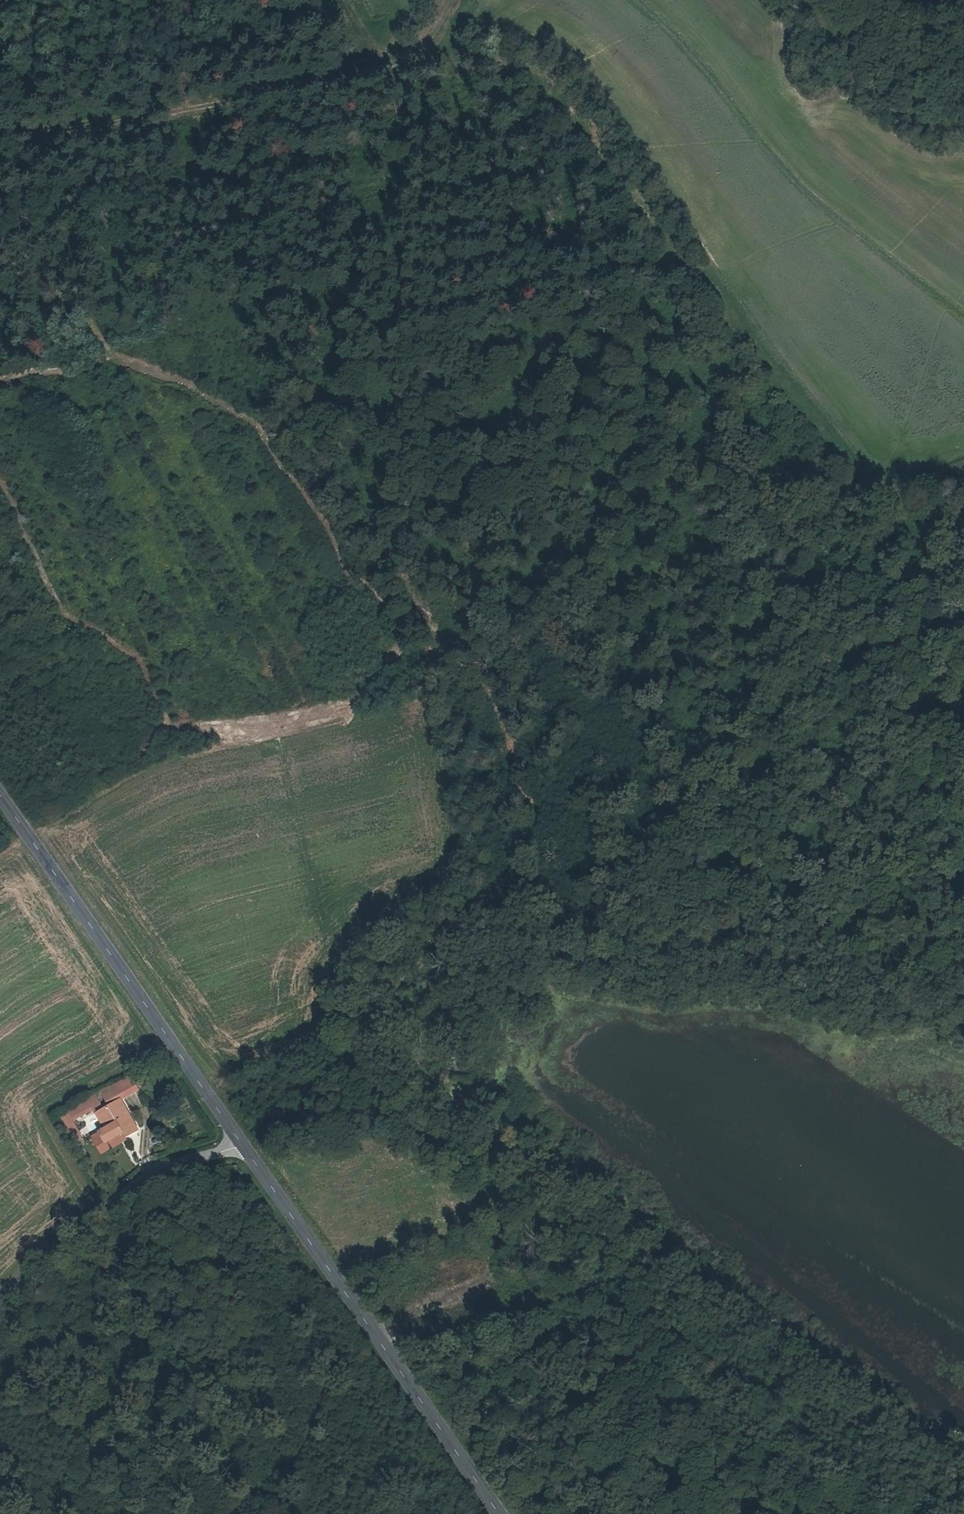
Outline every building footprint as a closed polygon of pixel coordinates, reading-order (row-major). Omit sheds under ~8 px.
[(113,1086),(121,1101),(123,1100),(141,1091),(132,1076),(113,1086)] [(140,1130),(123,1100),(121,1101),(100,1112),(109,1129),(101,1133),(107,1142),(123,1134),(126,1138),(140,1130)] [(86,1101),(74,1111),(63,1120),(73,1137),(80,1133),(74,1123),(92,1108),(86,1101)] [(101,1133),(94,1136),(104,1154),(111,1150),(107,1142),(101,1133)] [(127,1141),(126,1138),(123,1134),(107,1142),(111,1150),(127,1141)]
